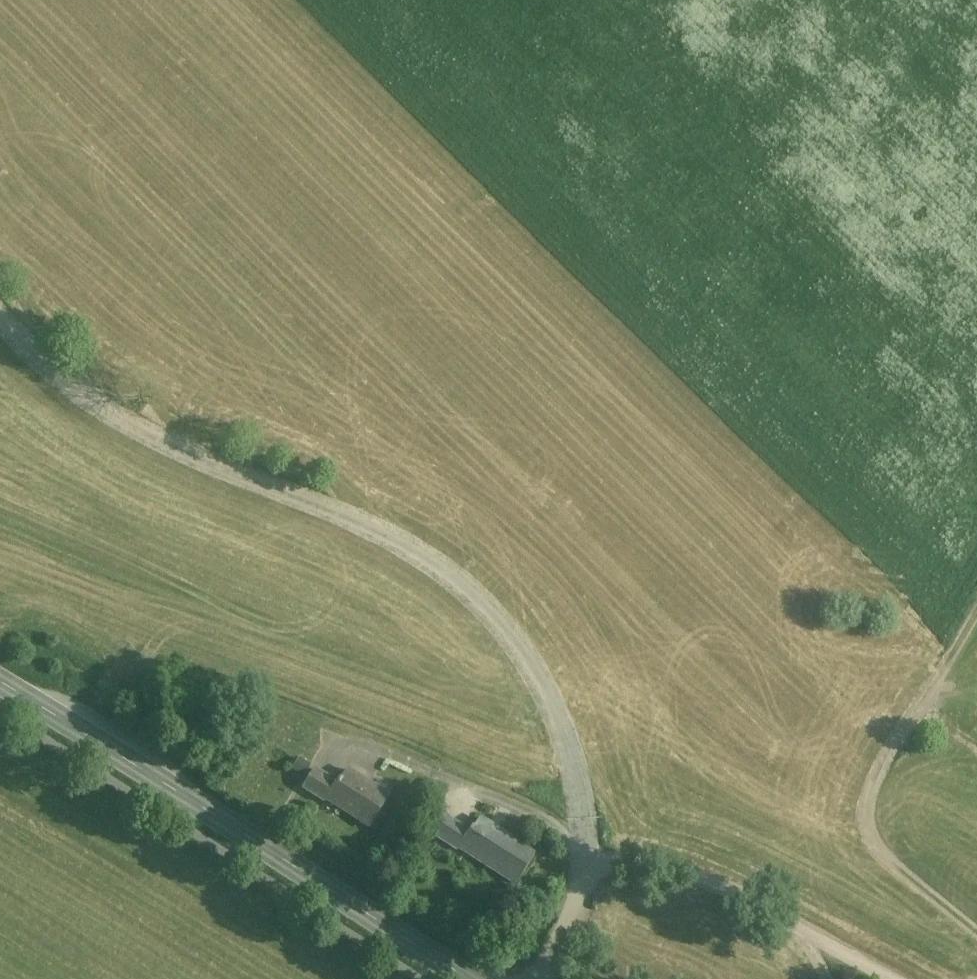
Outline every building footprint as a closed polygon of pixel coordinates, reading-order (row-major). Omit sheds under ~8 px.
[(388,800),(347,774),(342,782),(338,780),(335,785),(314,772),(300,794),(322,808),(324,804),(369,832),(388,800)] [(535,853),(481,819),(474,830),(472,829),(469,834),(458,827),(446,846),(457,853),(459,850),(515,885),(535,853)] [(458,827),(447,820),(435,839),(446,846),(458,827)]
